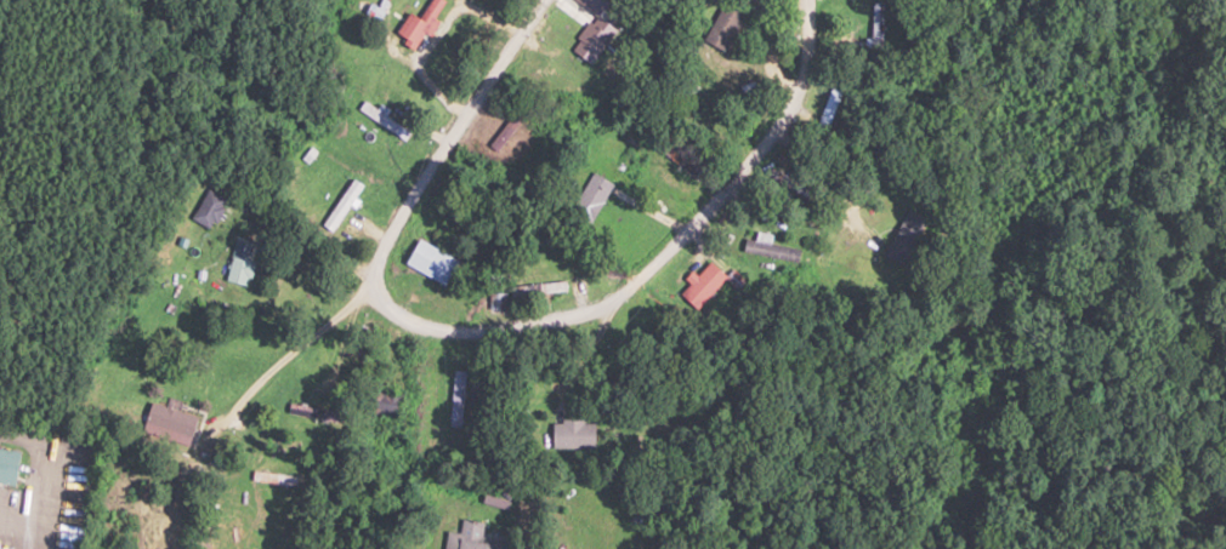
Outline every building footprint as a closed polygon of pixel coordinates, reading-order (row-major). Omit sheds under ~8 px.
[(445,2),(442,0),(428,0),(416,18),(405,12),(391,35),(411,48),(421,31),(425,34),(445,2)] [(614,31),(594,14),(566,47),(586,64),(614,31)] [(812,124),(824,129),(841,93),(828,87),(812,124)] [(400,124),(365,100),(360,108),(394,132),(400,124)] [(531,156),(544,133),(536,128),(524,151),(531,156)] [(612,184),(592,173),(570,211),(590,223),(612,184)] [(321,224),(332,232),(364,187),(352,179),(321,224)] [(224,199),(206,188),(187,217),(206,229),(224,199)] [(460,262),(417,238),(404,263),(447,287),(460,262)] [(690,284),(682,294),(701,309),(732,272),(711,255),(688,282),(690,284)] [(247,286),(253,262),(229,256),(223,280),(247,286)] [(399,413),(399,392),(372,392),(372,413),(399,413)] [(192,439),(199,417),(151,402),(144,424),(192,439)] [(502,539),(478,536),(480,522),(457,519),(455,532),(443,531),(440,548),(501,548),(502,539)]
